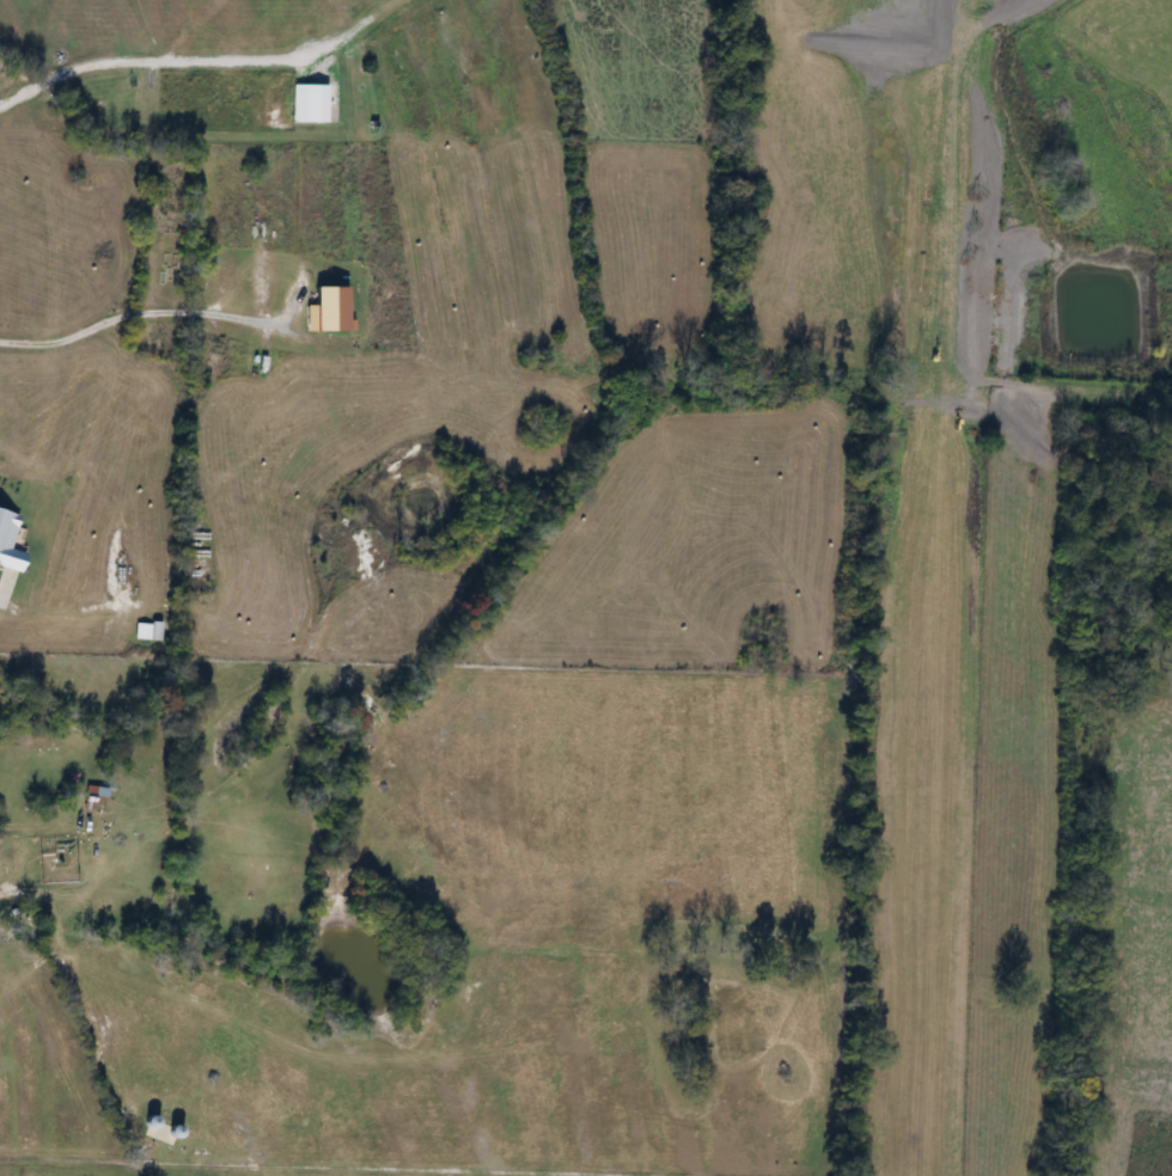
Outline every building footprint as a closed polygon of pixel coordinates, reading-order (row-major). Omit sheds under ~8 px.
[(323,123),(323,85),(291,85),(291,123),(323,123)] [(15,573),(20,553),(7,550),(16,516),(0,512),(0,569),(15,573)] [(156,643),(159,625),(135,621),(133,639),(156,643)] [(98,810),(98,786),(83,786),(83,810),(98,810)]
